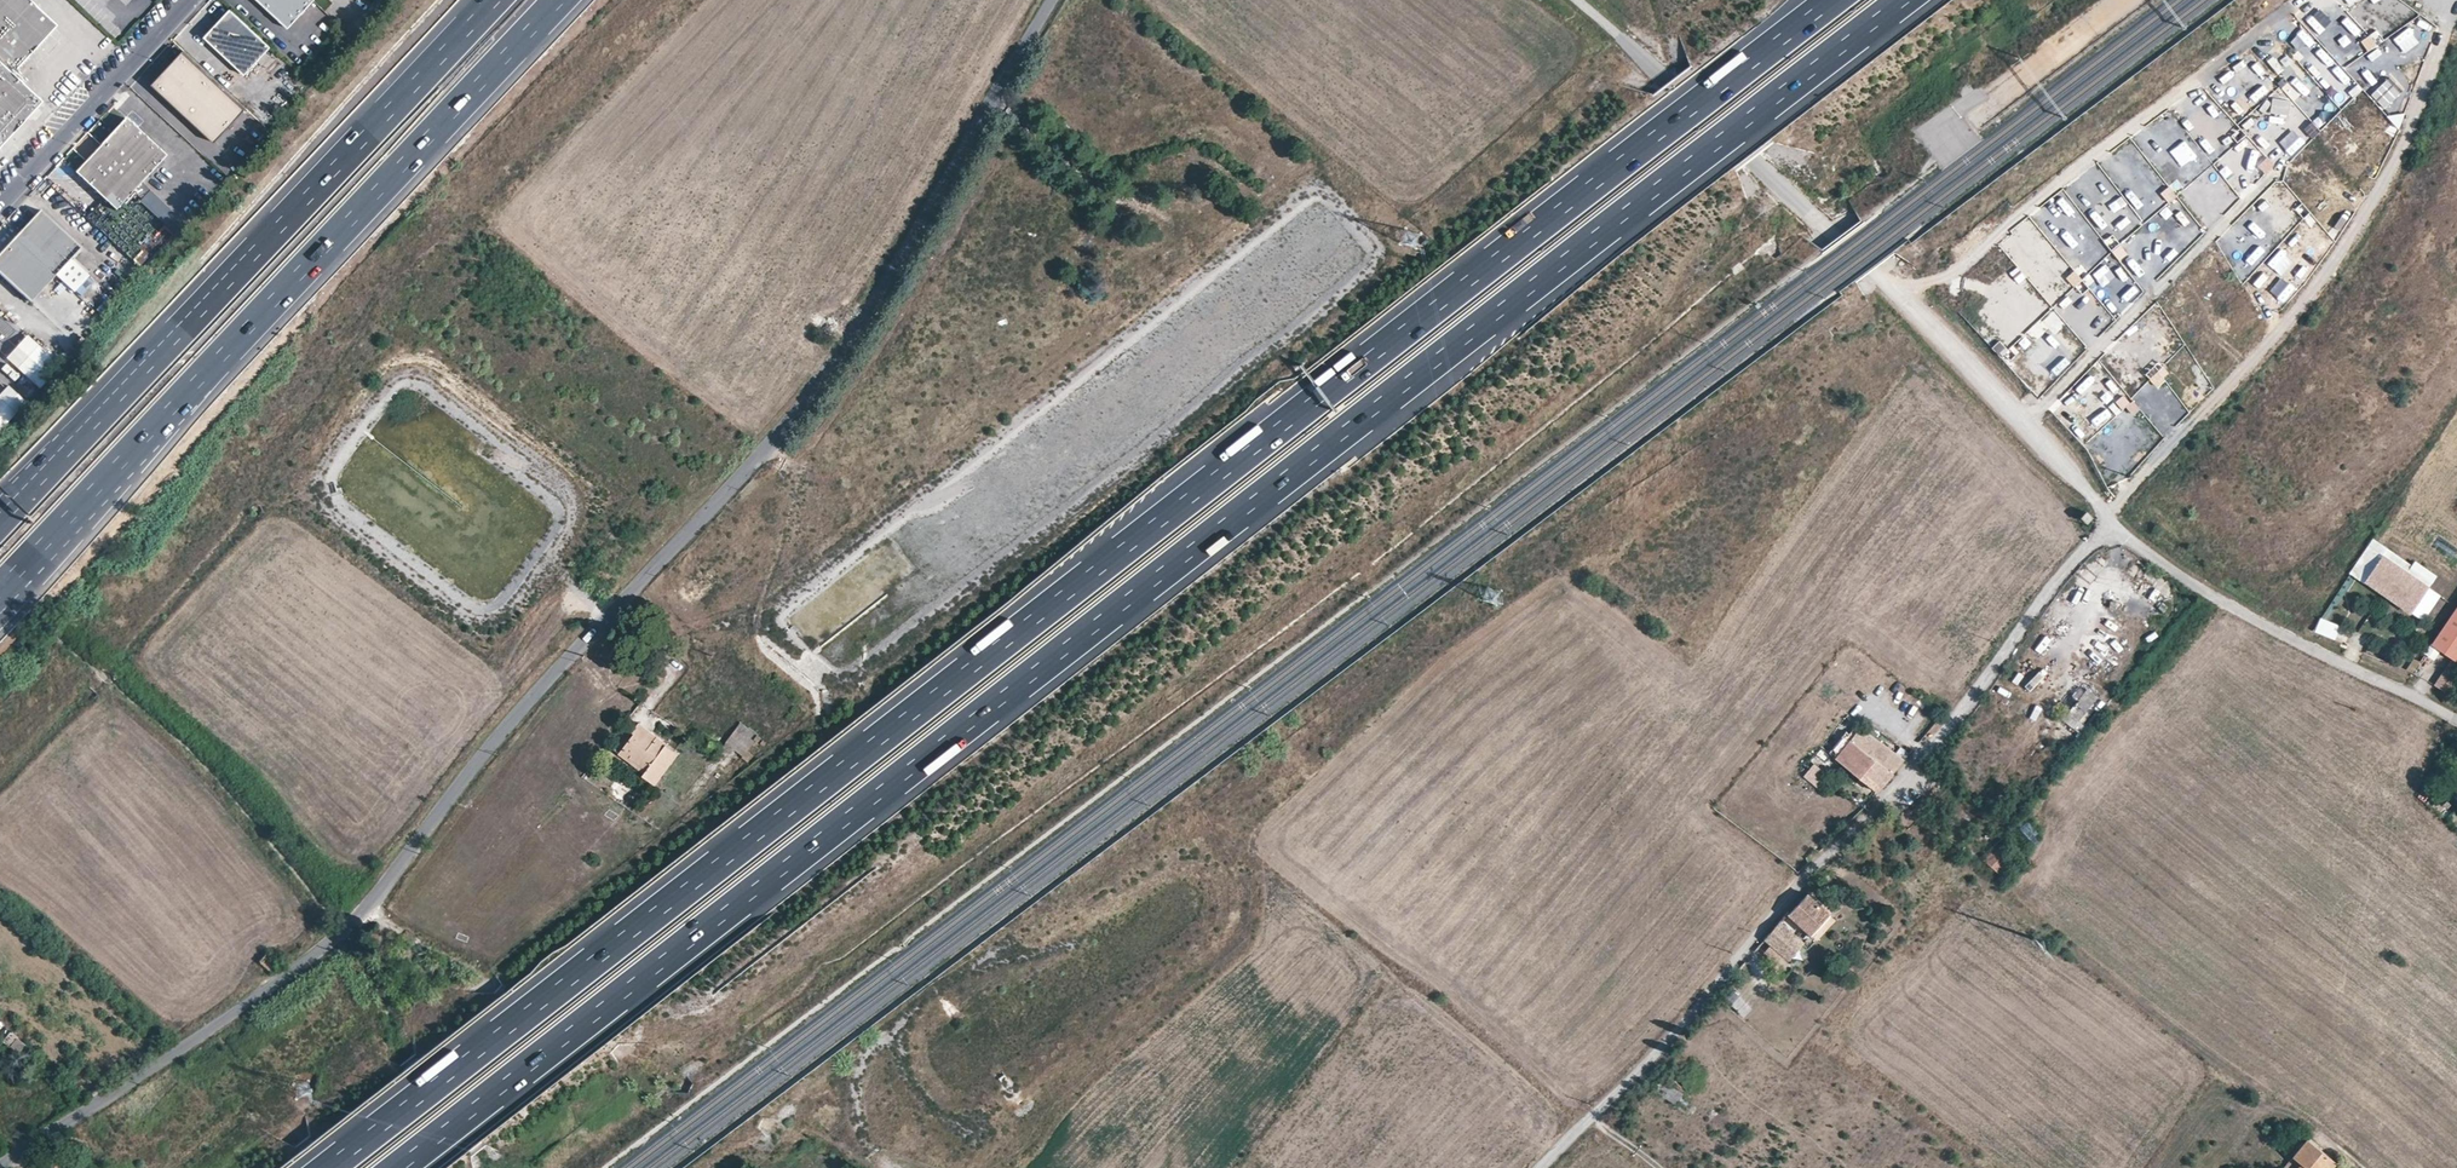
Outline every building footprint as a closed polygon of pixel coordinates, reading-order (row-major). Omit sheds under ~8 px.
[(9,78),(55,28),(24,0),(0,0),(0,149),(39,106),(9,78)] [(312,0),(255,0),(288,31),(315,3),(312,0)] [(208,38),(248,74),(273,48),(233,10),(208,38)] [(105,27),(117,37),(128,23),(116,14),(105,27)] [(247,108),(185,52),(155,85),(217,141),(247,108)] [(166,156),(125,117),(100,145),(141,183),(166,156)] [(141,183),(100,145),(74,173),(117,210),(141,183)] [(151,191),(144,198),(164,220),(172,213),(151,191)] [(15,238),(57,275),(82,248),(41,210),(15,238)] [(32,302),(57,275),(15,238),(0,254),(0,272),(32,302)] [(1146,256),(1139,260),(1151,281),(1158,277),(1146,256)] [(835,328),(826,321),(820,329),(830,336),(835,328)] [(7,357),(39,389),(61,366),(29,334),(7,357)] [(6,364),(2,369),(15,379),(19,374),(6,364)] [(26,402),(9,385),(0,395),(0,428),(26,402)] [(2089,521),(2093,517),(2090,514),(2087,511),(2082,517),(2088,523),(2089,521)] [(2412,616),(2431,587),(2384,557),(2365,585),(2412,616)] [(2432,647),(2452,661),(2434,688),(2449,698),(2456,687),(2456,611),(2432,647)] [(2087,690),(2068,713),(2077,720),(2096,697),(2087,690)] [(742,723),(728,742),(745,755),(754,744),(757,746),(760,742),(757,739),(759,736),(742,723)] [(651,767),(647,774),(645,775),(656,784),(680,753),(641,724),(635,732),(637,734),(626,748),(651,767)] [(1878,793),(1903,762),(1861,729),(1836,760),(1878,793)] [(1836,757),(1849,740),(1844,736),(1830,752),(1836,757)] [(651,767),(626,748),(621,754),(647,774),(651,767)] [(1814,764),(1803,777),(1817,790),(1829,777),(1814,764)] [(2455,776),(2445,788),(2450,792),(2456,784),(2456,778),(2455,776)] [(2009,861),(1995,849),(1984,861),(2005,879),(2011,872),(2005,866),(2009,861)] [(1808,895),(1790,914),(1812,934),(1817,939),(1834,919),(1808,895)] [(1779,922),(1765,939),(1789,960),(1803,944),(1802,944),(1779,922)] [(1808,949),(1817,939),(1812,934),(1802,944),(1803,944),(1808,949)] [(259,963),(272,975),(279,965),(266,954),(259,963)] [(1725,1000),(1744,1017),(1752,1008),(1733,991),(1725,1000)] [(24,1047),(16,1041),(9,1049),(17,1056),(24,1047)] [(1692,1105),(1682,1097),(1677,1103),(1687,1111),(1692,1105)] [(2306,1141),(2302,1138),(2297,1144),(2302,1146),(2306,1141)] [(2306,1141),(2302,1146),(2284,1167),(2330,1167),(2335,1162),(2307,1140),(2306,1141)] [(52,1155),(45,1164),(50,1167),(64,1167),(66,1166),(52,1155)]
